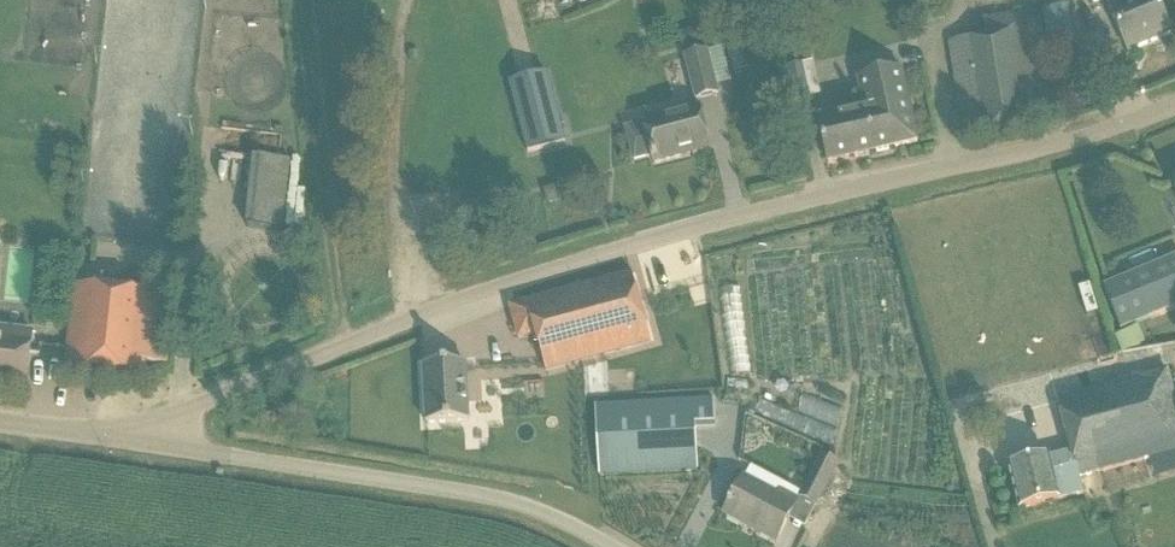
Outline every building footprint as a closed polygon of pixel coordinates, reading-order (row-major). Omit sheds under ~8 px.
[(1116,13),(1111,15),(1127,53),(1169,35),(1154,0),(1148,0),(1135,5),(1133,0),(1111,0),(1116,13)] [(1063,40),(1058,7),(1041,9),(1047,42),(1063,40)] [(947,42),(964,143),(969,142),(1057,126),(1057,123),(1039,10),(982,19),(985,35),(947,42)] [(708,25),(679,33),(683,49),(712,41),(708,25)] [(715,95),(704,50),(683,55),(695,100),(715,95)] [(785,70),(787,79),(793,102),(809,99),(802,66),(785,70)] [(814,109),(821,141),(827,164),(916,144),(899,70),(857,80),(861,99),(814,109)] [(564,144),(546,78),(510,88),(528,154),(564,144)] [(642,124),(642,125),(624,130),(633,161),(650,157),(653,166),(679,159),(677,154),(707,146),(698,109),(642,124)] [(283,231),(292,162),(257,157),(248,226),(283,231)] [(535,193),(523,195),(524,205),(537,203),(535,193)] [(1100,287),(1119,331),(1174,308),(1174,256),(1100,287)] [(508,308),(517,340),(534,335),(544,372),(649,343),(630,274),(508,308)] [(168,365),(175,296),(74,285),(65,369),(145,377),(146,363),(168,365)] [(28,362),(31,331),(0,327),(0,383),(25,386),(28,362)] [(1143,345),(1136,328),(1113,337),(1120,354),(1143,345)] [(465,365),(422,367),(425,425),(467,423),(465,365)] [(723,390),(720,367),(709,369),(711,392),(723,390)] [(1165,372),(1057,401),(1071,453),(1008,470),(1019,512),(1084,494),(1079,478),(1174,452),(1174,408),(1165,372)] [(698,472),(697,448),(696,424),(715,423),(714,402),(596,407),(599,476),(698,472)] [(818,504),(838,466),(822,455),(801,495),(818,504)] [(745,477),(736,494),(724,516),(776,543),(799,500),(780,490),(778,494),(745,477)]
